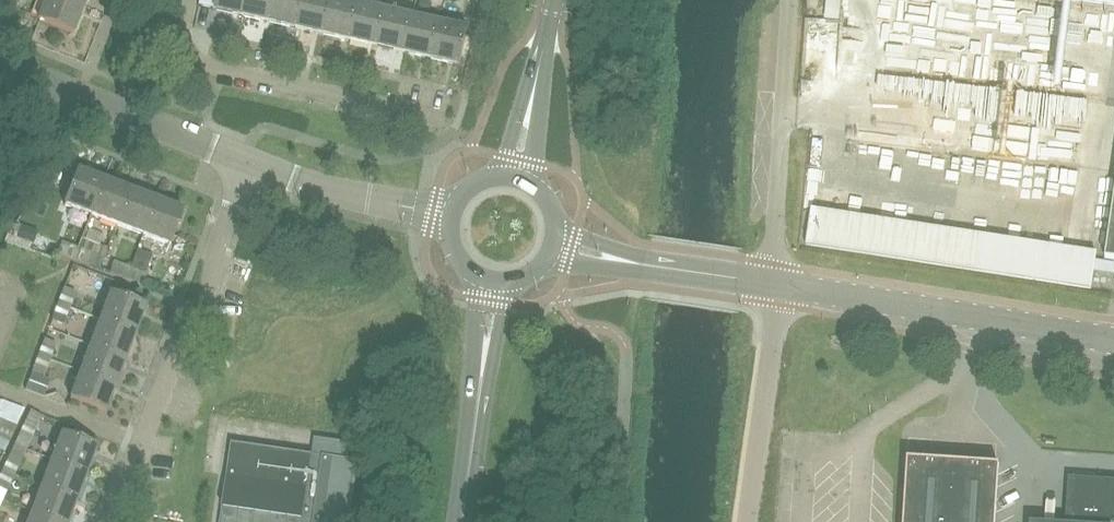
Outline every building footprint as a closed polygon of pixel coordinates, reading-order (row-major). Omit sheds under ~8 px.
[(84,7),(65,0),(45,0),(38,19),(74,33),(84,7)] [(247,0),(218,0),(216,10),(243,17),(247,0)] [(275,0),(247,0),(243,17),(270,23),(275,0)] [(304,0),(275,0),(270,23),(297,29),(304,0)] [(332,0),(304,0),(297,29),(324,35),(332,0)] [(360,2),(351,0),(332,0),(324,35),(351,41),(360,2)] [(1113,9),(1113,0),(1043,0),(1113,9)] [(378,47),(387,8),(360,2),(351,41),(378,47)] [(405,53),(414,14),(387,8),(378,47),(405,53)] [(432,59),(441,20),(414,14),(405,53),(432,59)] [(468,27),(441,20),(432,59),(459,65),(468,27)] [(1027,82),(1029,65),(1005,62),(1003,80),(1027,82)] [(1076,63),(1075,83),(1105,84),(1106,64),(1076,63)] [(934,98),(932,75),(918,76),(919,99),(934,98)] [(1024,142),(1025,117),(1010,116),(1010,117),(940,111),(938,134),(920,132),(919,143),(998,149),(999,140),(1024,142)] [(911,144),(912,129),(864,128),(863,142),(911,144)] [(907,164),(907,150),(861,148),(860,174),(885,175),(886,163),(907,164)] [(91,215),(105,179),(78,169),(65,205),(91,215)] [(117,225),(131,189),(105,179),(91,215),(117,225)] [(143,235),(157,199),(131,189),(117,225),(143,235)] [(1104,260),(1113,261),(1113,194),(1104,260)] [(183,209),(157,199),(143,235),(170,245),(183,209)] [(1093,281),(1098,239),(816,204),(811,246),(1093,281)] [(100,268),(108,249),(82,239),(78,247),(74,259),(100,268)] [(74,259),(78,247),(62,241),(58,253),(74,259)] [(127,279),(131,267),(114,260),(109,272),(127,279)] [(146,273),(131,267),(127,279),(142,286),(146,273)] [(65,286),(58,303),(70,308),(77,291),(65,286)] [(109,293),(100,319),(136,333),(146,307),(109,293)] [(65,324),(70,308),(58,303),(53,319),(65,324)] [(126,359),(136,333),(100,319),(90,345),(126,359)] [(45,338),(38,355),(51,360),(57,343),(45,338)] [(116,384),(126,359),(90,345),(80,371),(116,384)] [(44,396),(50,379),(55,367),(49,365),(51,360),(38,355),(26,389),(44,396)] [(106,410),(116,384),(80,371),(70,397),(106,410)] [(31,410),(14,445),(26,450),(43,415),(31,410)] [(9,442),(17,425),(5,420),(0,431),(0,437),(9,442)] [(61,433),(51,459),(87,473),(97,447),(61,433)] [(358,461),(348,460),(350,447),(350,443),(325,440),(324,443),(322,456),(231,443),(220,521),(349,521),(358,461)] [(15,475),(26,450),(14,445),(2,470),(15,475)] [(77,499),(87,473),(51,459),(41,485),(77,499)] [(999,466),(908,460),(904,521),(995,521),(999,466)] [(15,475),(2,470),(0,475),(0,499),(2,500),(7,490),(14,493),(21,477),(15,475)] [(1073,483),(1071,521),(1113,521),(1113,486),(1073,483)] [(77,499),(41,485),(31,511),(60,521),(68,521),(77,499)] [(31,511),(27,521),(60,521),(31,511)]
